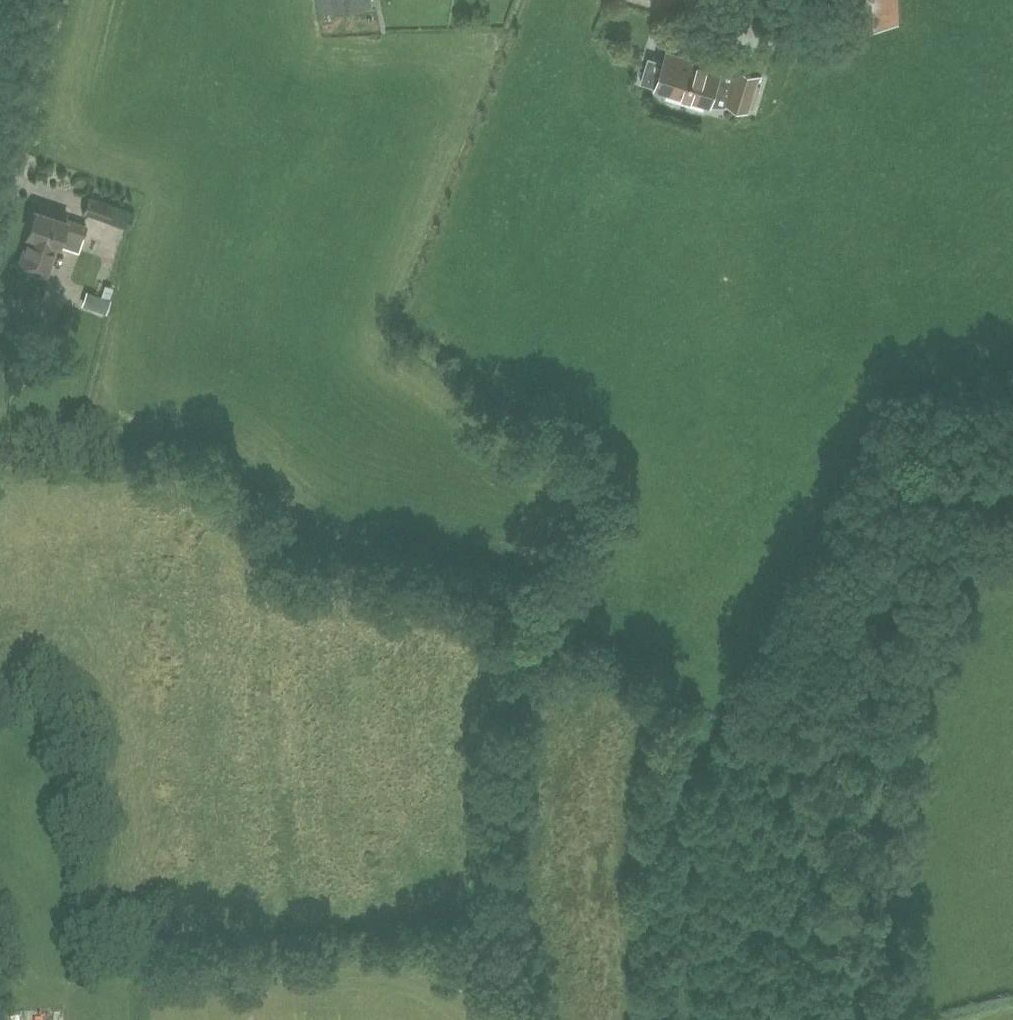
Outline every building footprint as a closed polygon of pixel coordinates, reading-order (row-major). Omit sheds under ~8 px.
[(319,11),(368,2),(368,0),(317,0),(319,11)] [(842,25),(900,23),(899,0),(842,0),(842,25)] [(649,55),(645,69),(641,82),(656,87),(655,89),(710,106),(714,92),(730,97),(728,103),(749,110),(759,75),(738,68),(734,83),(719,78),(722,68),(667,51),(664,60),(649,55)] [(108,222),(115,205),(89,196),(83,214),(108,222)] [(37,209),(36,209),(28,233),(30,234),(19,266),(47,275),(58,243),(60,244),(64,230),(84,237),(87,226),(52,214),(54,208),(39,203),(37,209)]
